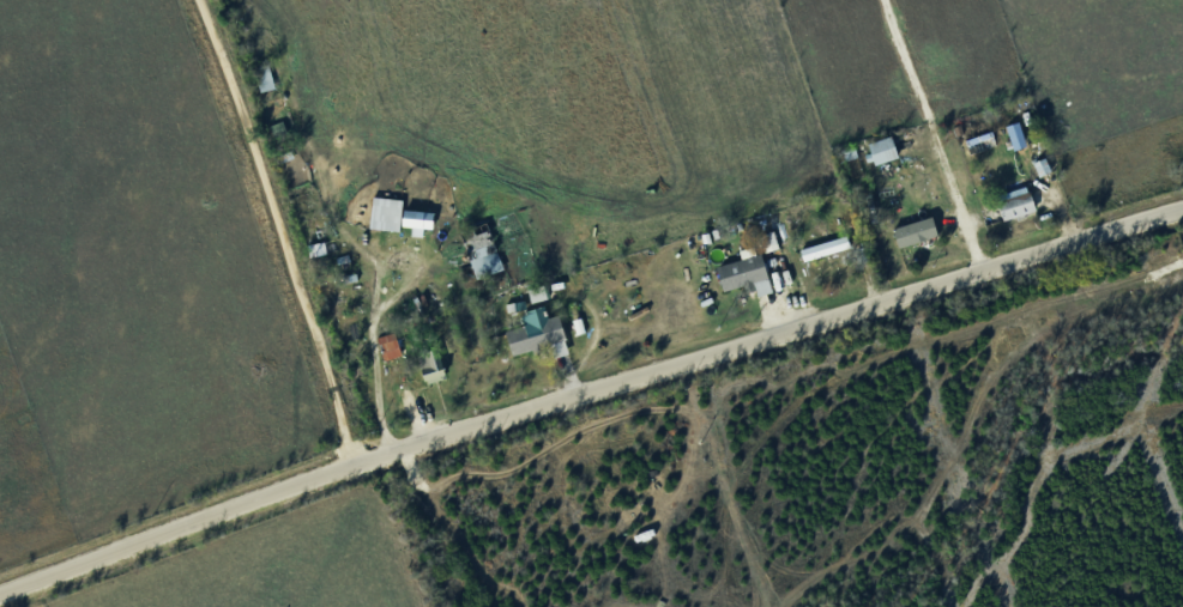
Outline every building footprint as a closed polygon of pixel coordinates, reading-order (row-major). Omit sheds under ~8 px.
[(276,87),(270,65),(255,69),(261,91),(276,87)] [(901,155),(895,134),(870,142),(877,163),(901,155)] [(863,151),(865,159),(859,160),(862,168),(868,165),(870,171),(892,164),(886,144),(863,151)] [(847,151),(852,162),(835,168),(832,157),(847,151)] [(1027,168),(1038,190),(1049,186),(1039,163),(1027,168)] [(404,197),(373,196),(372,228),(402,229),(404,197)] [(990,208),(997,227),(1031,216),(1024,196),(990,208)] [(435,228),(437,211),(406,208),(404,224),(414,225),(413,234),(424,235),(425,227),(435,228)] [(887,233),(893,253),(931,242),(925,223),(887,233)] [(467,237),(476,276),(504,269),(500,250),(494,251),(490,231),(467,237)] [(832,243),(835,255),(798,266),(795,254),(832,243)] [(754,259),(767,299),(753,303),(749,295),(740,297),(737,291),(718,296),(711,272),(754,259)] [(529,287),(531,301),(550,298),(547,284),(529,287)] [(502,339),(509,362),(527,357),(529,360),(536,358),(535,353),(544,351),(549,366),(567,360),(555,318),(541,322),(538,311),(521,316),(523,320),(518,322),(521,334),(502,339)] [(370,341),(378,366),(398,360),(391,335),(370,341)] [(427,380),(444,376),(438,348),(421,352),(427,380)]
